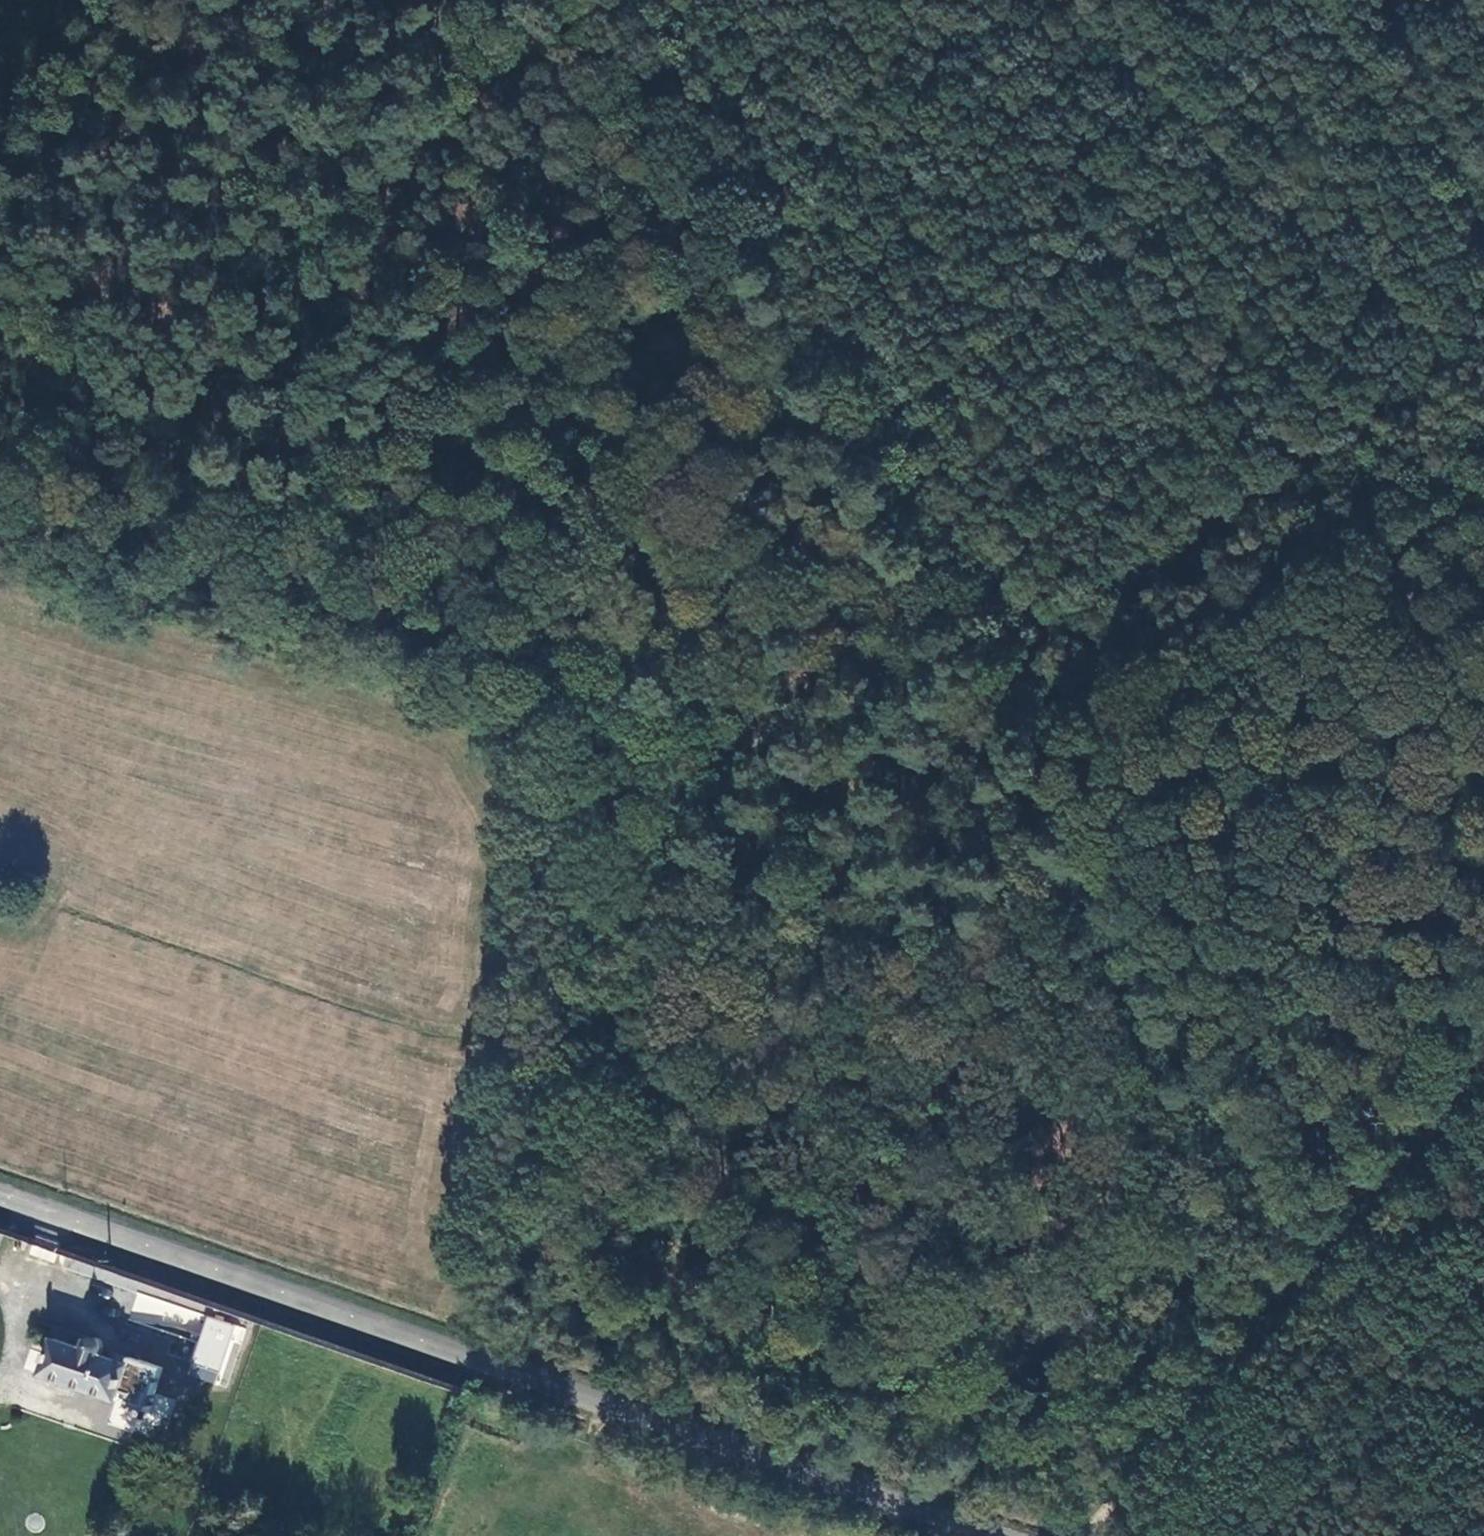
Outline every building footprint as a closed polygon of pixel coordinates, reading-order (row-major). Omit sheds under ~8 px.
[(135,1296),(131,1319),(194,1330),(198,1306),(135,1296)] [(225,1383),(237,1323),(202,1316),(190,1376),(225,1383)] [(50,1380),(121,1404),(134,1369),(111,1360),(111,1342),(97,1335),(96,1337),(87,1347),(75,1348),(63,1342),(50,1380)]
